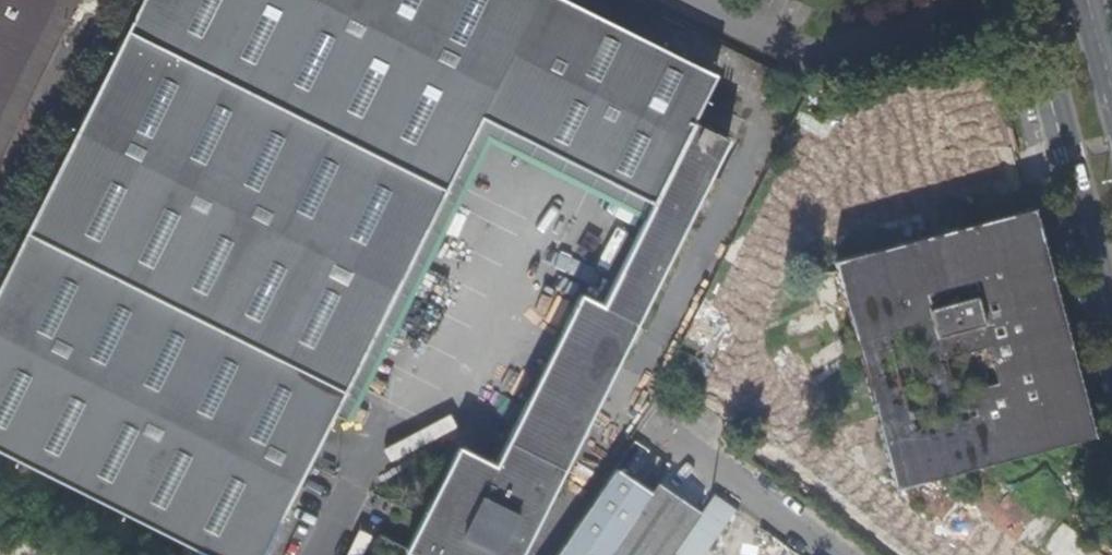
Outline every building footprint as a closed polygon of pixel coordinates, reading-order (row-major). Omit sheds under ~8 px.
[(651,204),(692,122),(686,120),(699,91),(680,81),(689,63),(688,62),(564,0),(137,0),(0,273),(0,446),(211,554),(257,554),(303,464),(478,116),(651,204)] [(70,0),(0,0),(0,144),(70,0)] [(708,74),(689,63),(680,81),(699,91),(699,90),(708,74)] [(422,523),(409,549),(420,554),(517,554),(726,139),(692,122),(651,204),(600,303),(583,294),(495,465),(461,447),(422,523)] [(895,481),(1084,428),(1032,206),(834,257),(895,481)] [(785,395),(803,417),(827,396),(809,375),(785,395)] [(558,554),(609,554),(653,491),(633,477),(633,474),(632,472),(630,470),(627,468),(626,468),(624,468),(621,469),(619,466),(594,503),(558,554)] [(659,483),(653,491),(609,554),(673,554),(702,513),(659,483)] [(715,494),(702,513),(673,554),(704,554),(736,509),(715,494)] [(966,554),(1000,554),(1007,534),(974,522),(962,554),(966,554)]
